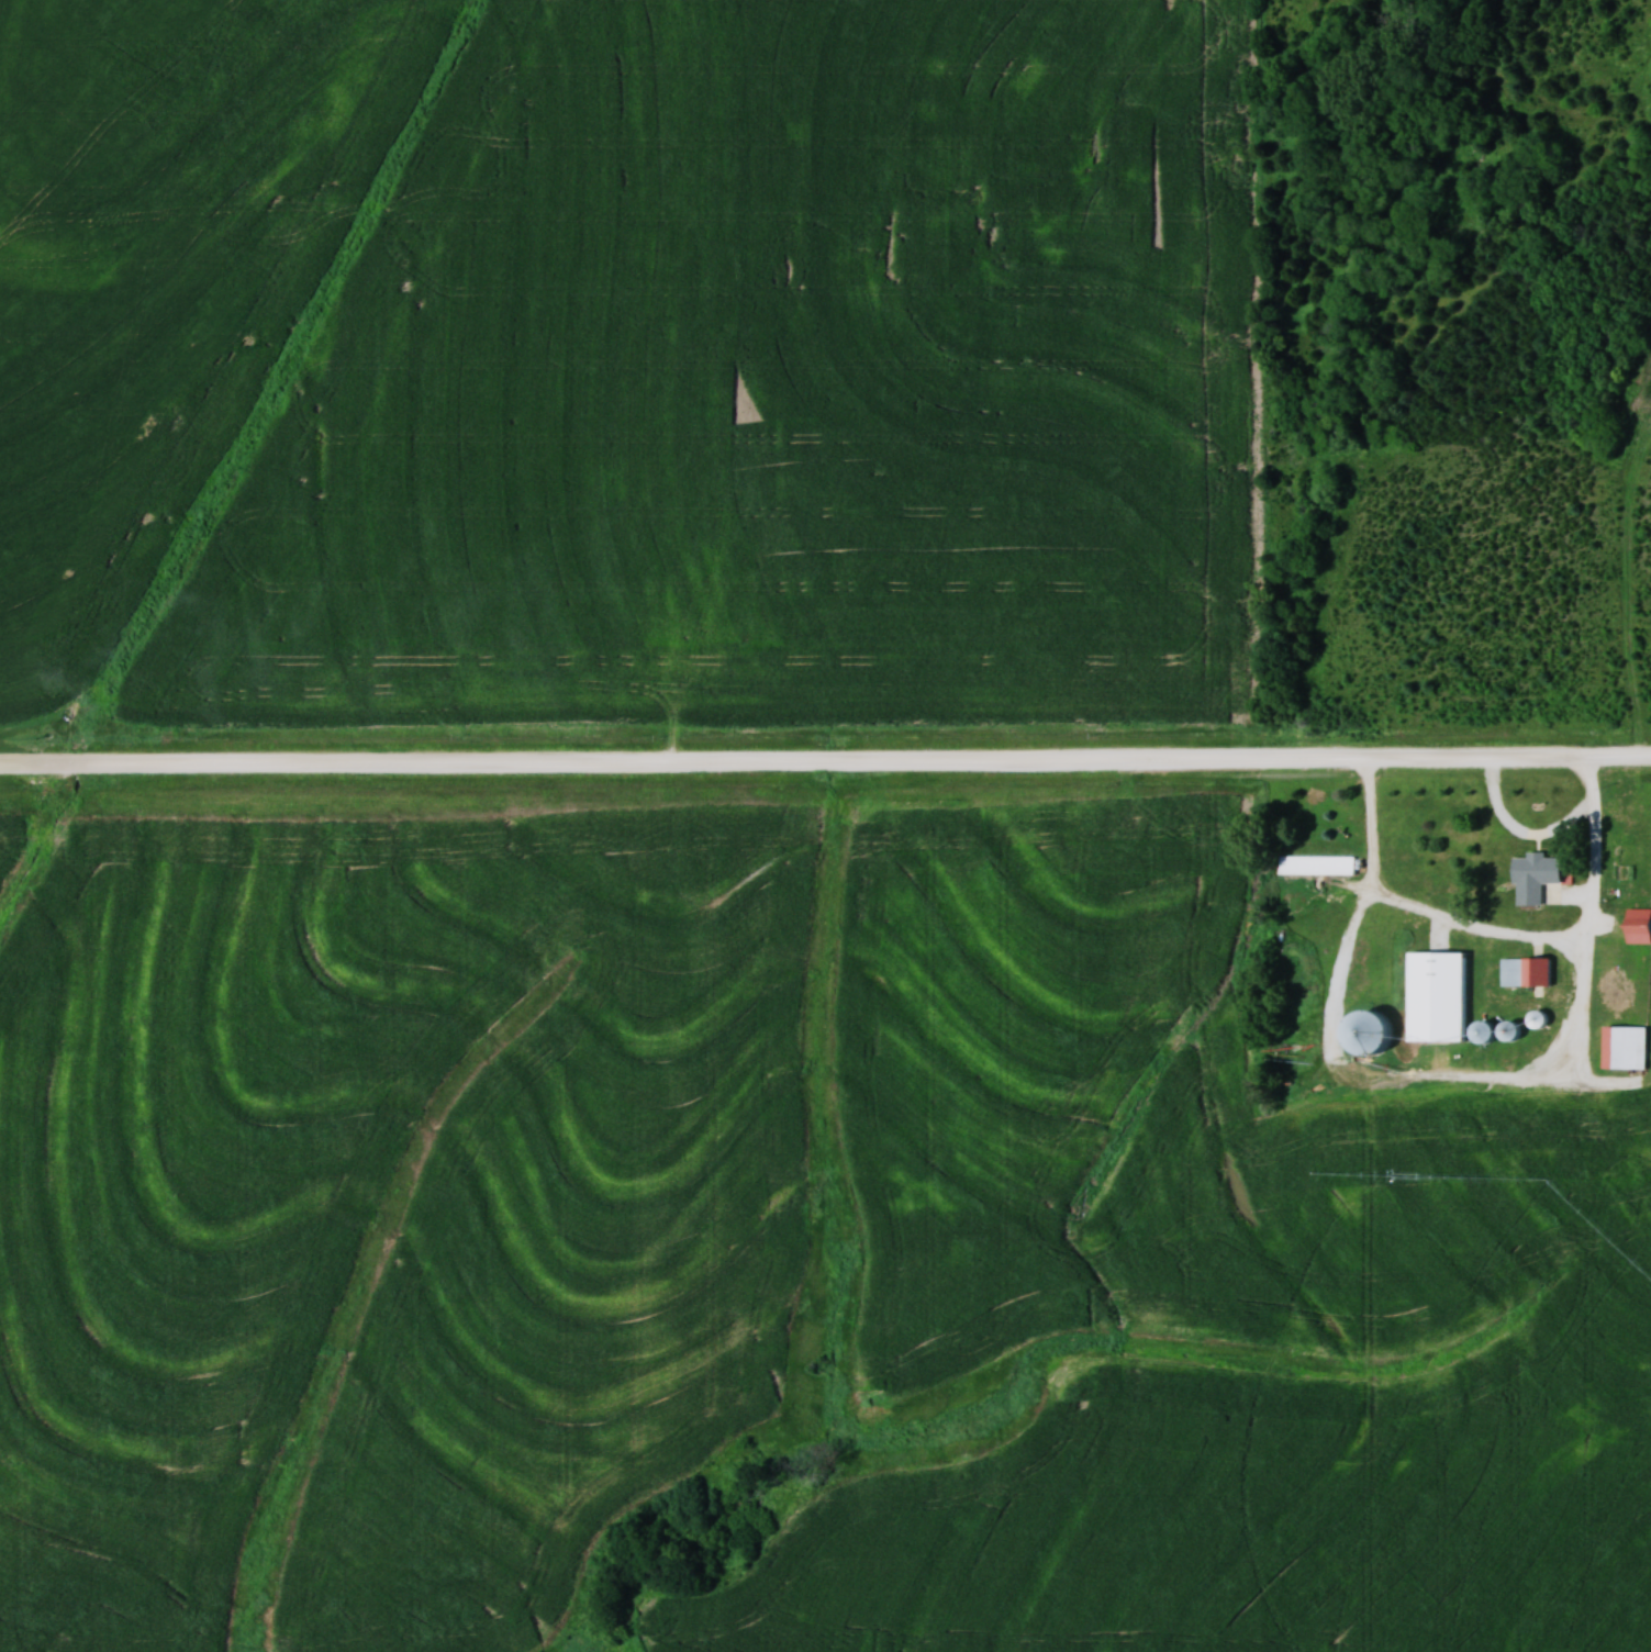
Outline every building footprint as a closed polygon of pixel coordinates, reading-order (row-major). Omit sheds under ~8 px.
[(1561,881),(1561,856),(1546,856),(1546,850),(1527,850),(1527,855),(1515,855),(1516,904),(1543,904),(1542,881),(1561,881)] [(1280,874),(1355,874),(1355,854),(1280,854),(1280,874)] [(1650,942),(1650,907),(1627,907),(1627,942),(1650,942)] [(1423,1046),(1419,955),(1476,952),(1480,1045),(1423,1046)] [(1550,957),(1503,957),(1503,985),(1550,985),(1550,957)] [(1384,1053),(1384,1011),(1353,1011),(1353,1053),(1384,1053)] [(1647,1025),(1605,1025),(1605,1068),(1647,1068),(1647,1025)]
